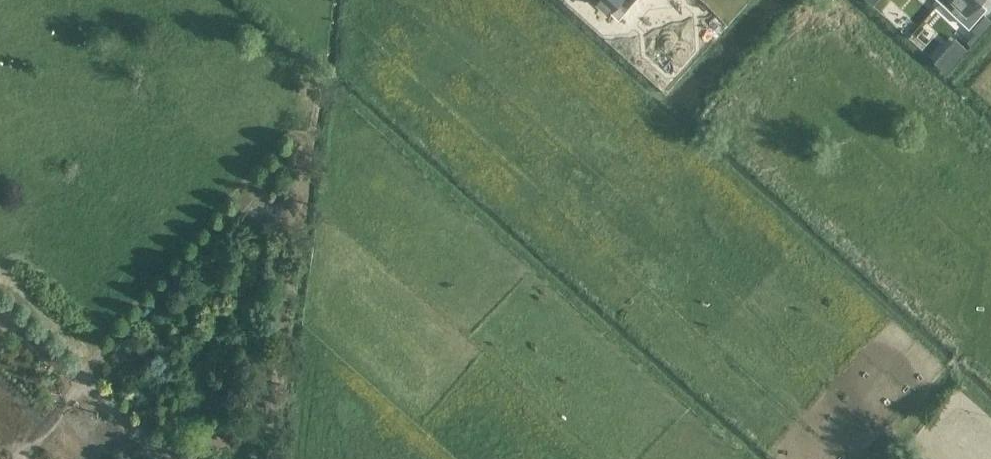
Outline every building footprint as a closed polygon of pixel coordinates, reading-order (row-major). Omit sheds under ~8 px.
[(619,16),(634,0),(601,0),(619,16)] [(969,25),(987,5),(981,0),(942,0),(969,25)]
